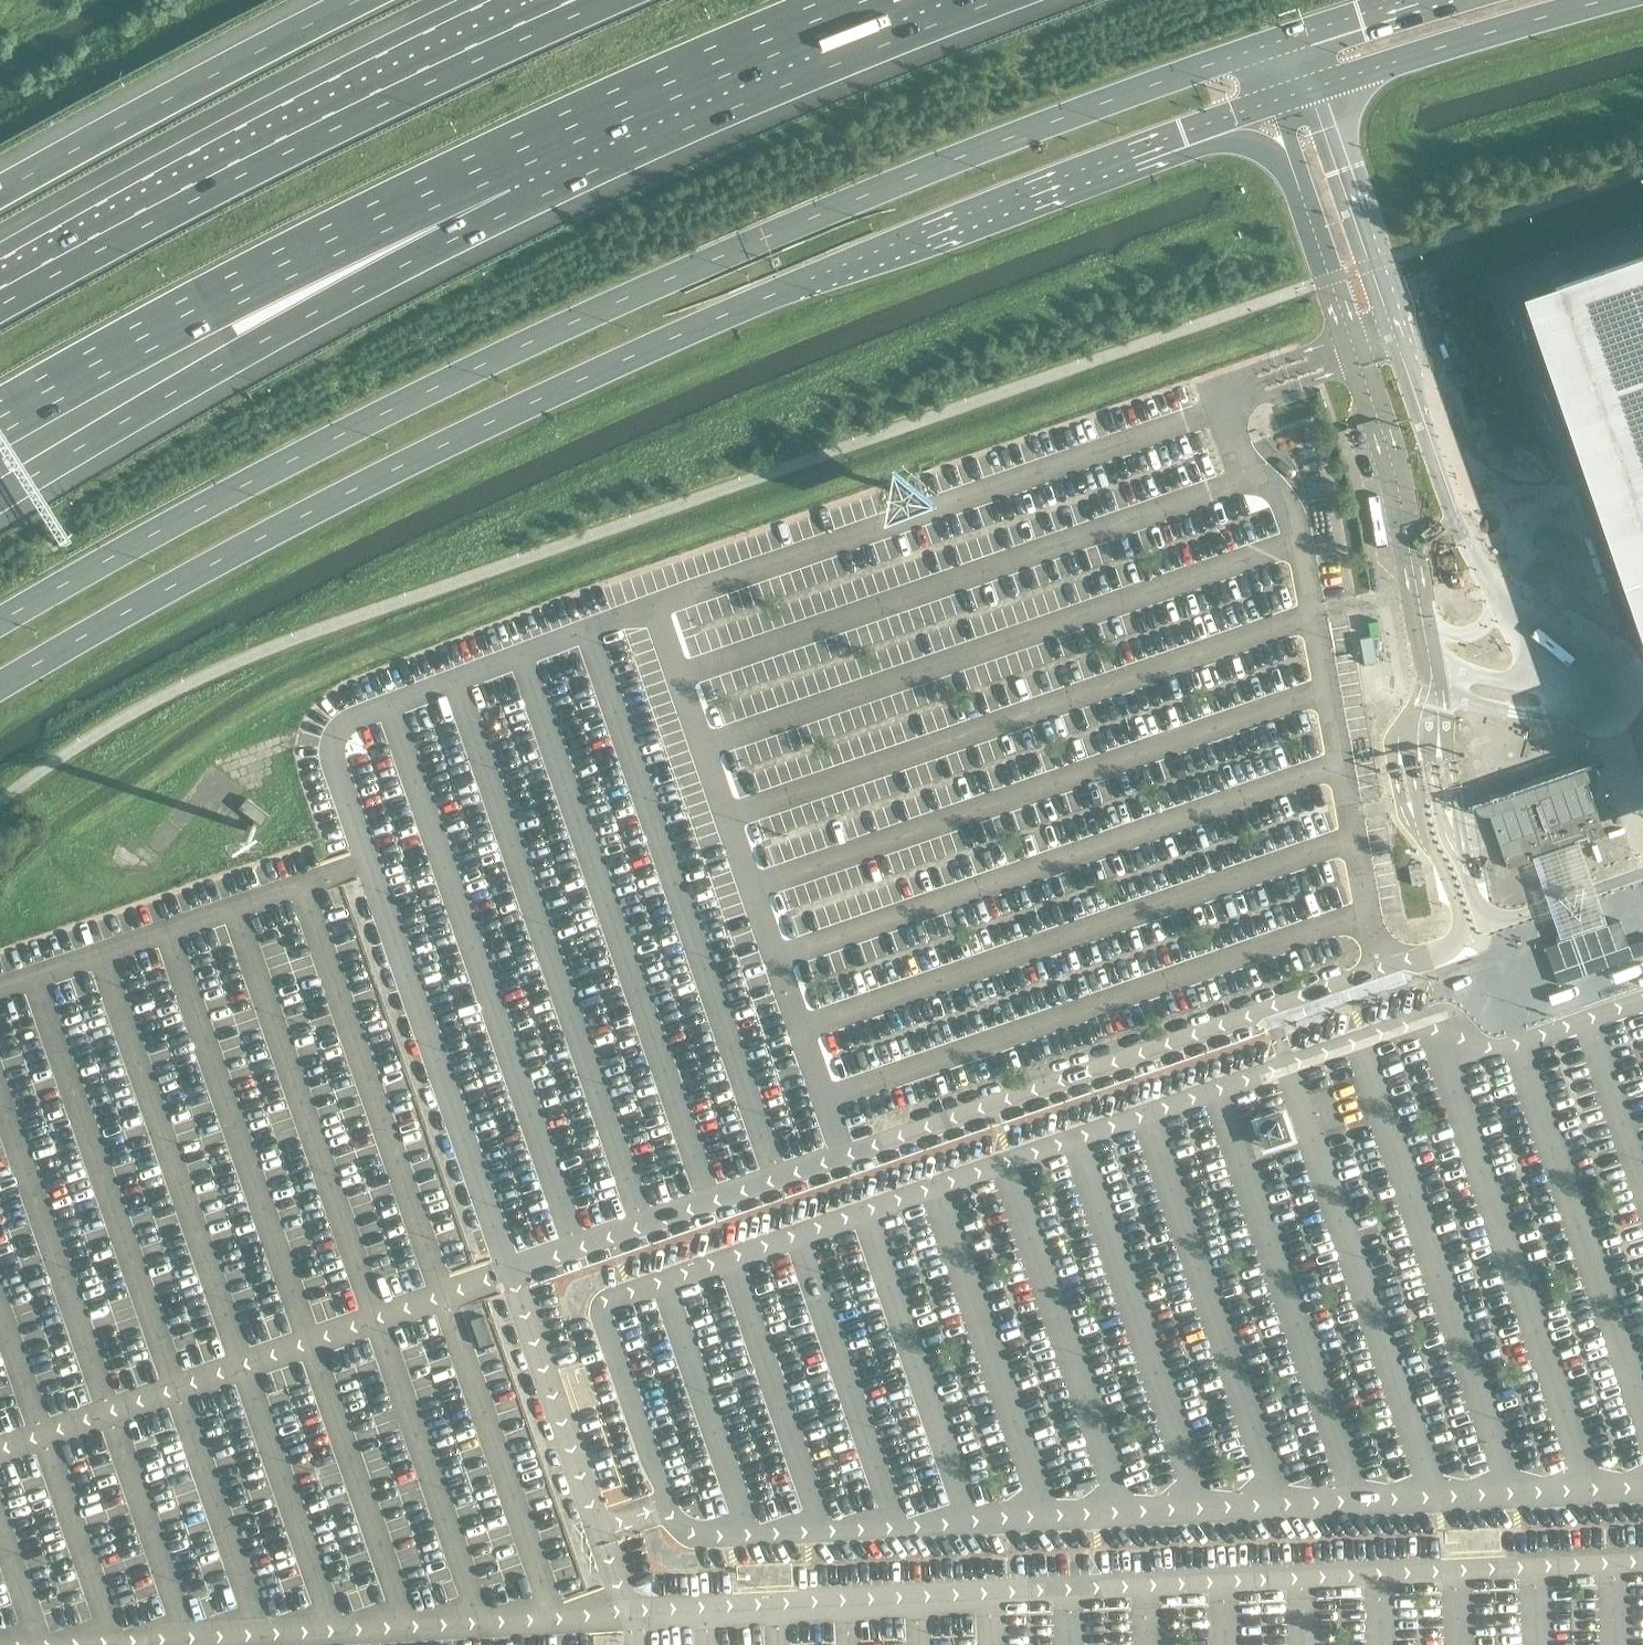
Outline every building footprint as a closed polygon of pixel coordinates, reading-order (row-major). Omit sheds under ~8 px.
[(1551,293),(1642,568),(1642,264),(1551,293)] [(1584,772),(1487,806),(1507,867),(1534,860),(1580,844),(1606,835),(1584,772)] [(1554,929),(1558,942),(1608,924),(1580,844),(1534,860),(1558,928),(1554,929)] [(1433,906),(1431,895),(1414,898),(1416,909),(1433,906)] [(1608,924),(1558,942),(1545,946),(1559,984),(1642,954),(1642,940),(1629,945),(1620,920),(1608,924)] [(1282,1114),(1270,1118),(1262,1121),(1260,1122),(1267,1144),(1270,1143),(1278,1141),(1290,1136),(1282,1114)]
